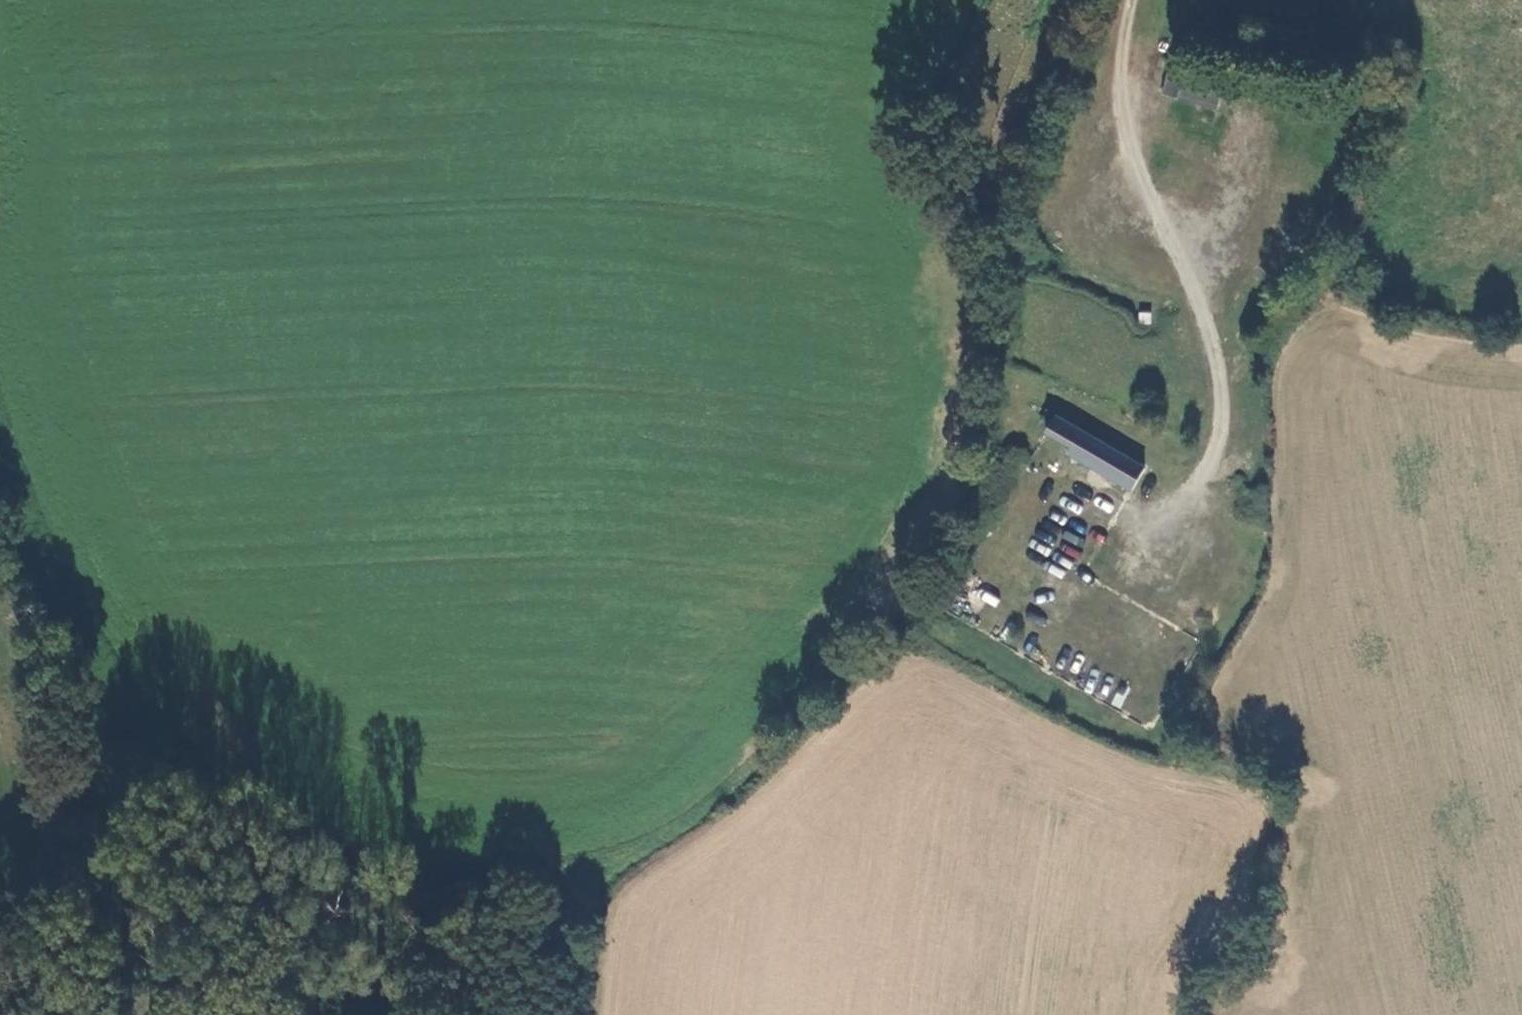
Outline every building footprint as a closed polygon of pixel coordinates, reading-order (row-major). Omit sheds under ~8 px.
[(1201,49),(1177,44),(1165,99),(1218,111),(1230,55),(1201,49)] [(1139,491),(1152,470),(1063,417),(1054,431),(1080,447),(1076,454),(1139,491)]
